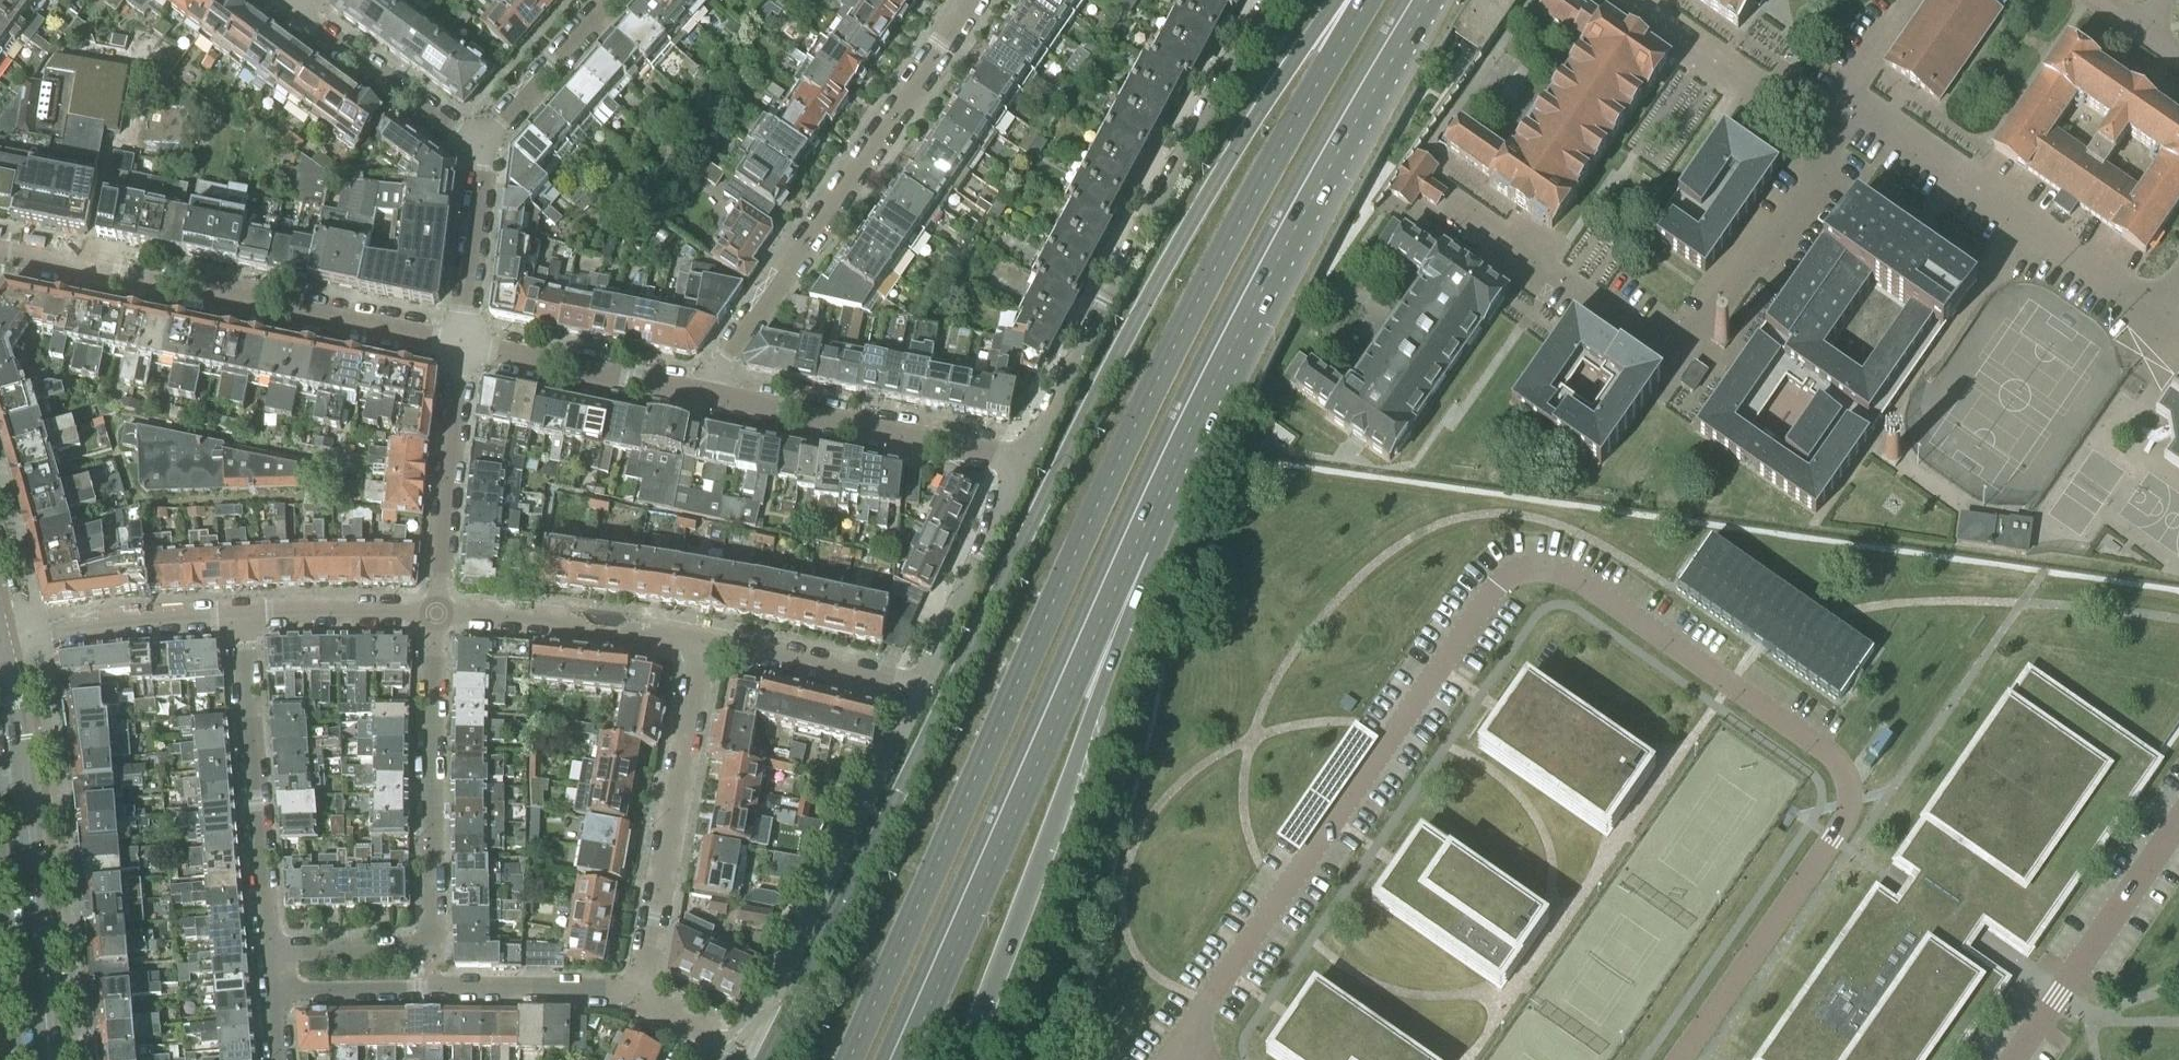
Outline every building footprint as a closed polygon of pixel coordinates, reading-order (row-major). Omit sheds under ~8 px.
[(22,38),(29,43),(34,37),(45,23),(37,17),(14,0),(0,0),(0,22),(22,38)] [(37,17),(50,0),(14,0),(37,17)] [(125,3),(144,16),(149,9),(164,20),(171,9),(178,0),(127,0),(125,3)] [(171,9),(173,10),(173,11),(187,21),(183,27),(198,39),(200,36),(225,2),(223,0),(178,0),(171,9)] [(225,2),(200,36),(223,52),(250,15),(229,0),(227,0),(225,2)] [(356,28),(378,0),(340,0),(332,11),(339,16),(338,16),(343,20),(344,19),(356,28)] [(376,43),(406,3),(403,0),(397,0),(395,2),(392,0),(378,0),(356,28),(376,43)] [(497,7),(529,34),(544,16),(526,0),(503,0),(500,3),(496,0),(490,0),(497,7)] [(544,16),(559,0),(526,0),(544,16)] [(627,22),(640,32),(646,25),(666,42),(675,32),(683,39),(695,25),(666,0),(647,0),(627,22)] [(695,25),(706,12),(699,5),(704,0),(666,0),(695,25)] [(771,5),(783,13),(787,16),(792,8),(781,0),(775,0),(771,5)] [(846,25),(880,48),(881,49),(881,48),(885,49),(890,42),(888,38),(887,37),(892,30),(847,0),(845,0),(840,7),(844,10),(837,20),(846,25)] [(892,30),(897,23),(898,24),(898,23),(902,24),(903,24),(908,15),(886,0),(847,0),(892,30)] [(908,15),(917,3),(914,0),(886,0),(908,15)] [(1056,34),(1064,23),(1068,26),(1074,17),(1049,0),(1023,0),(1020,5),(1021,10),(1022,11),(1056,34)] [(1074,17),(1086,0),(1049,0),(1074,17)] [(1123,5),(1121,9),(1129,14),(1138,0),(1126,0),(1123,5)] [(1168,22),(1208,43),(1213,34),(1214,33),(1213,33),(1215,29),(1216,29),(1216,28),(1215,28),(1217,25),(1218,25),(1219,23),(1224,26),(1231,15),(1231,16),(1232,14),(1209,0),(1187,0),(1180,14),(1174,11),(1168,22)] [(1232,14),(1232,15),(1242,2),(1243,0),(1209,0),(1232,14)] [(1552,229),(1576,196),(1574,195),(1644,94),(1646,95),(1656,81),(1656,79),(1669,61),(1656,52),(1607,18),(1603,23),(1570,0),(1549,0),(1540,13),(1587,46),(1583,51),(1585,53),(1549,104),(1548,104),(1532,126),(1533,127),(1532,128),(1515,153),(1513,152),(1509,158),(1462,125),(1446,148),(1493,181),(1490,186),(1532,216),(1552,229)] [(1448,31),(1457,38),(1455,40),(1478,56),(1479,56),(1482,58),(1522,0),(1467,0),(1448,31)] [(1707,7),(1738,28),(1737,29),(1738,29),(1759,0),(1698,0),(1707,7)] [(1927,5),(1925,7),(1917,19),(1915,21),(1907,33),(1905,36),(1897,48),(1895,50),(1887,62),(1885,64),(1888,67),(1889,66),(1936,99),(1935,99),(1939,102),(1941,99),(1940,99),(1948,87),(1949,87),(1951,85),(1950,85),(1958,73),(1959,73),(1961,71),(1960,70),(1968,58),(1969,59),(1971,56),(1970,56),(1978,44),(1979,44),(1981,42),(1980,42),(1999,15),(1999,16),(2001,13),(2000,13),(2008,2),(2005,0),(1930,0),(1927,5)] [(73,3),(69,9),(78,16),(82,10),(73,3)] [(376,43),(398,59),(424,23),(412,14),(416,10),(406,3),(376,43)] [(783,13),(771,5),(766,13),(777,21),(783,13)] [(453,14),(459,19),(465,12),(459,7),(453,14)] [(504,47),(511,54),(529,34),(497,7),(480,26),(504,47)] [(1005,25),(1044,52),(1048,55),(1060,37),(1056,34),(1022,11),(1018,17),(1017,16),(1011,16),(1005,25)] [(465,12),(459,19),(467,25),(472,18),(465,12)] [(272,32),(250,15),(223,52),(246,68),(272,32)] [(6,59),(22,38),(0,22),(0,54),(6,59)] [(627,22),(614,37),(647,66),(655,73),(675,51),(666,42),(646,25),(640,32),(627,22)] [(725,29),(734,37),(740,31),(731,22),(725,29)] [(1153,63),(1187,81),(1195,67),(1196,66),(1195,65),(1197,62),(1198,62),(1198,61),(1200,57),(1201,57),(1200,56),(1202,53),(1203,53),(1204,51),(1203,51),(1208,43),(1168,22),(1167,25),(1172,28),(1153,63)] [(398,59),(418,73),(448,33),(441,28),(437,33),(424,23),(398,59)] [(1102,23),(1096,32),(1104,37),(1110,28),(1102,23)] [(143,58),(154,35),(134,25),(127,39),(117,34),(113,43),(143,58)] [(158,25),(154,31),(161,37),(166,30),(158,25)] [(828,37),(825,42),(831,46),(865,69),(872,60),(876,60),(876,61),(881,54),(879,50),(880,48),(846,25),(837,38),(834,36),(828,37)] [(1001,42),(996,49),(1035,75),(1048,55),(1044,52),(1005,25),(998,36),(1000,41),(1001,42)] [(295,48),(272,32),(246,68),(259,78),(252,88),(261,95),(268,84),(295,48)] [(1095,32),(1082,51),(1091,56),(1104,37),(1096,32),(1095,32)] [(418,73),(440,90),(470,49),(448,33),(418,73)] [(34,37),(29,43),(48,57),(52,51),(34,37)] [(614,37),(598,55),(628,81),(632,74),(636,78),(647,66),(614,37)] [(807,60),(808,61),(809,61),(850,89),(855,83),(857,81),(859,83),(863,82),(867,77),(866,73),(864,71),(865,69),(831,46),(825,42),(821,40),(807,60)] [(48,57),(29,43),(24,50),(43,63),(48,57)] [(2136,92),(2097,65),(2098,64),(2067,43),(1994,148),(2026,171),(2026,170),(2062,195),(2054,206),(2069,217),(2077,205),(2113,230),(2112,231),(2145,253),(2178,204),(2178,122),(2136,92)] [(470,49),(440,90),(453,99),(452,99),(457,103),(457,102),(460,104),(461,105),(463,105),(464,105),(466,104),(467,103),(468,102),(497,70),(511,54),(504,47),(489,63),(482,59),(484,56),(472,46),(470,49)] [(318,65),(295,48),(268,84),(291,101),(318,65)] [(1066,68),(1078,76),(1087,63),(1091,56),(1082,51),(1079,48),(1066,68)] [(1035,75),(996,49),(991,55),(990,55),(985,55),(979,63),(981,67),(982,68),(982,69),(1017,92),(1021,94),(1025,97),(1038,78),(1035,75)] [(808,61),(807,60),(798,54),(792,50),(788,55),(792,58),(791,59),(803,67),(808,61)] [(204,63),(212,69),(218,60),(210,54),(204,63)] [(598,55),(579,76),(612,105),(631,84),(628,81),(598,55)] [(218,60),(212,69),(219,74),(226,65),(218,60)] [(1148,60),(1130,93),(1163,112),(1168,103),(1169,102),(1168,101),(1170,98),(1171,98),(1171,97),(1173,93),(1173,94),(1174,92),(1179,94),(1186,82),(1187,81),(1153,63),(1148,60)] [(680,68),(692,78),(698,70),(686,61),(680,68)] [(794,81),(804,88),(841,113),(849,101),(844,98),(844,97),(845,98),(850,89),(809,61),(808,61),(803,67),(794,81)] [(1087,63),(1078,76),(1077,77),(1085,83),(1094,68),(1087,63)] [(339,81),(318,65),(291,101),(313,117),(339,81)] [(965,85),(1003,111),(1011,100),(1015,103),(1021,94),(1017,92),(982,69),(978,75),(976,75),(971,75),(965,85)] [(14,221),(20,186),(22,186),(23,179),(30,180),(33,165),(49,167),(59,169),(65,130),(69,110),(76,103),(79,86),(75,77),(49,73),(50,73),(37,71),(30,83),(24,82),(23,89),(18,97),(0,121),(0,218),(14,221)] [(579,76),(562,95),(596,124),(597,123),(603,128),(619,111),(612,105),(579,76)] [(361,97),(339,81),(313,117),(334,133),(361,97)] [(15,83),(9,91),(18,97),(23,89),(15,83)] [(1059,83),(1054,90),(1066,97),(1070,90),(1059,83)] [(960,100),(955,107),(994,134),(1007,114),(1003,111),(965,85),(958,95),(959,100),(960,100)] [(793,95),(786,106),(822,131),(827,123),(828,122),(832,125),(839,114),(840,114),(841,113),(804,88),(798,98),(793,95)] [(1066,97),(1054,90),(1052,89),(1047,98),(1060,105),(1066,97)] [(643,95),(656,106),(662,101),(648,90),(643,95)] [(772,96),(772,97),(780,103),(784,97),(775,91),(772,96)] [(1130,93),(1109,132),(1143,150),(1150,136),(1151,136),(1151,135),(1151,134),(1153,131),(1154,130),(1153,130),(1155,126),(1156,127),(1156,126),(1158,122),(1159,120),(1163,112),(1130,93)] [(562,95),(544,116),(577,145),(584,137),(596,124),(562,95)] [(674,95),(666,107),(677,115),(685,102),(674,95)] [(384,114),(361,97),(334,133),(350,144),(357,149),(384,114)] [(238,109),(245,115),(252,106),(245,100),(238,109)] [(20,186),(14,221),(14,222),(32,226),(33,226),(51,229),(51,230),(69,234),(69,233),(89,237),(100,180),(96,179),(106,127),(80,122),(80,121),(79,121),(88,105),(76,103),(65,130),(59,169),(49,167),(33,165),(30,180),(23,179),(22,186),(20,186)] [(736,111),(746,118),(751,111),(741,103),(736,111)] [(252,106),(245,115),(253,120),(259,111),(252,106)] [(771,112),(764,121),(809,152),(810,150),(812,152),(816,151),(819,146),(819,142),(816,140),(818,138),(817,138),(822,131),(786,106),(778,118),(771,112)] [(994,134),(955,107),(951,114),(949,114),(944,114),(939,122),(940,125),(977,150),(984,140),(992,145),(995,142),(1003,146),(1006,142),(994,134)] [(628,117),(637,125),(642,121),(643,119),(633,111),(628,117)] [(1044,111),(1031,130),(1040,136),(1052,117),(1044,111)] [(544,116),(527,134),(561,163),(577,145),(544,116)] [(402,162),(413,170),(431,148),(400,125),(399,124),(398,124),(392,120),(392,119),(391,119),(390,119),(390,120),(391,120),(387,125),(386,125),(386,126),(378,136),(380,146),(387,151),(380,160),(394,169),(397,169),(402,162)] [(642,121),(637,125),(653,138),(657,134),(642,121)] [(758,131),(748,145),(797,178),(798,177),(793,174),(802,160),(802,161),(809,152),(764,121),(758,131)] [(924,143),(963,170),(967,173),(975,162),(981,152),(977,150),(940,125),(941,127),(942,127),(937,134),(936,133),(931,133),(924,143)] [(1724,128),(1662,217),(1668,222),(1656,239),(1705,273),(1779,167),(1724,128)] [(1109,132),(1089,170),(1122,188),(1127,179),(1127,180),(1128,178),(1127,178),(1129,174),(1130,174),(1130,173),(1132,170),(1133,169),(1132,169),(1134,165),(1135,166),(1136,164),(1135,164),(1143,151),(1143,150),(1109,132)] [(283,143),(290,148),(296,139),(289,134),(283,143)] [(561,163),(527,134),(511,153),(542,180),(544,182),(561,163)] [(1028,155),(1028,154),(1036,141),(1028,136),(1020,150),(1028,155)] [(296,139),(290,148),(297,153),(304,144),(296,139)] [(1036,141),(1028,154),(1036,159),(1046,144),(1038,139),(1036,141)] [(915,166),(950,190),(954,192),(960,184),(956,181),(963,170),(924,143),(918,153),(919,159),(920,159),(915,166)] [(737,154),(729,165),(767,191),(770,187),(785,197),(786,195),(797,178),(748,145),(747,145),(740,156),(737,154)] [(409,178),(408,190),(453,195),(456,170),(454,165),(431,148),(413,170),(408,177),(409,178)] [(97,238),(117,242),(130,175),(129,175),(134,156),(114,153),(110,173),(97,238)] [(511,153),(507,185),(542,215),(555,227),(562,220),(549,207),(548,209),(536,198),(547,185),(544,182),(542,180),(511,153)] [(1391,193),(1411,207),(1419,195),(1436,207),(1445,193),(1429,182),(1437,170),(1416,156),(1408,168),(1407,167),(1398,180),(1399,181),(1391,193)] [(315,166),(336,181),(344,170),(333,162),(330,167),(319,159),(315,166)] [(723,175),(733,182),(775,211),(775,210),(776,210),(785,197),(770,187),(767,191),(729,165),(723,175)] [(902,185),(935,208),(940,212),(946,204),(942,201),(950,190),(915,166),(914,165),(909,165),(904,173),(906,178),(907,179),(902,185)] [(345,180),(355,179),(357,175),(346,167),(345,167),(344,170),(336,181),(345,180)] [(1070,204),(1076,207),(1110,224),(1110,223),(1116,210),(1112,208),(1113,206),(1112,206),(1114,202),(1115,203),(1115,202),(1114,201),(1116,198),(1117,198),(1118,197),(1118,196),(1122,188),(1089,170),(1070,204)] [(117,242),(139,247),(150,191),(152,180),(130,175),(117,242)] [(300,206),(302,207),(323,209),(329,181),(302,177),(299,191),(303,192),(300,206)] [(323,211),(308,281),(314,282),(315,282),(316,282),(317,281),(317,280),(318,278),(329,280),(329,282),(329,283),(329,284),(330,285),(331,286),(332,286),(336,287),(337,287),(338,286),(339,286),(339,285),(340,284),(340,282),(342,282),(352,285),(351,286),(351,287),(351,288),(352,289),(353,290),(354,290),(359,292),(361,293),(362,287),(376,212),(381,187),(364,185),(365,180),(356,179),(355,179),(345,180),(338,214),(323,211)] [(139,247),(161,251),(169,209),(161,207),(166,183),(152,180),(150,191),(139,247)] [(574,208),(592,194),(581,182),(563,197),(574,208)] [(727,239),(713,259),(747,283),(757,269),(751,265),(772,235),(771,227),(766,223),(775,211),(733,182),(723,197),(740,208),(722,235),(727,239)] [(886,206),(926,233),(940,212),(935,208),(902,185),(901,184),(899,186),(897,185),(893,186),(889,192),(890,196),(891,197),(886,206)] [(169,209),(161,251),(184,256),(184,254),(193,214),(183,212),(188,187),(174,185),(169,209)] [(228,191),(198,185),(193,214),(184,254),(184,256),(214,262),(215,261),(226,202),(228,191)] [(507,185),(500,241),(512,243),(514,241),(532,246),(537,220),(542,215),(507,185)] [(381,187),(376,212),(414,215),(450,220),(453,195),(408,190),(381,187)] [(982,211),(989,215),(999,200),(992,196),(982,211)] [(1967,276),(1916,240),(1914,242),(1904,236),(1906,233),(1857,199),(1696,431),(1755,472),(1815,514),(1965,299),(1955,293),(1967,276)] [(239,267),(268,273),(278,226),(282,207),(251,200),(246,226),(247,226),(247,227),(239,265),(239,267)] [(999,200),(989,215),(998,221),(1008,206),(999,200)] [(214,262),(239,267),(239,265),(247,227),(245,227),(249,207),(226,202),(215,261),(214,262)] [(268,273),(288,277),(302,207),(300,206),(298,206),(295,221),(294,227),(289,226),(289,228),(278,226),(268,273)] [(870,228),(911,255),(926,233),(886,206),(870,228)] [(308,281),(323,211),(323,209),(302,207),(288,277),(308,281)] [(1076,207),(1055,245),(1089,263),(1094,254),(1095,253),(1094,252),(1096,249),(1097,249),(1097,248),(1099,244),(1099,245),(1100,244),(1099,244),(1101,240),(1102,240),(1103,239),(1102,239),(1110,224),(1076,207)] [(376,212),(362,287),(370,288),(369,294),(418,304),(439,308),(443,269),(447,240),(450,220),(414,215),(376,212)] [(1349,437),(1351,434),(1359,440),(1366,445),(1364,448),(1367,449),(1368,447),(1390,462),(1394,456),(1396,457),(1411,435),(1409,434),(1413,428),(1412,427),(1413,426),(1412,426),(1480,329),(1480,330),(1482,327),(1483,328),(1487,322),(1489,323),(1495,314),(1504,301),(1502,300),(1507,294),(1485,279),(1487,277),(1485,275),(1483,278),(1468,268),(1470,265),(1467,263),(1466,265),(1444,251),(1441,256),(1401,229),(1403,227),(1402,226),(1401,226),(1400,228),(1394,223),(1378,245),(1425,278),(1421,284),(1422,285),(1406,309),(1402,306),(1365,359),(1369,362),(1353,386),(1351,385),(1347,390),(1300,358),(1284,380),(1290,385),(1289,387),(1290,388),(1292,386),(1331,413),(1327,418),(1349,433),(1347,435),(1349,437)] [(856,249),(890,273),(890,272),(899,279),(914,258),(911,255),(870,228),(869,230),(864,226),(857,237),(862,240),(856,249)] [(500,241),(496,268),(525,271),(526,268),(535,270),(540,248),(532,246),(514,241),(512,243),(500,241)] [(1038,278),(1043,281),(1077,299),(1077,298),(1076,298),(1084,285),(1079,283),(1080,281),(1079,281),(1081,277),(1082,277),(1082,276),(1083,273),(1084,273),(1085,271),(1089,263),(1055,245),(1038,278)] [(839,270),(875,294),(890,273),(856,249),(850,258),(845,254),(837,265),(843,268),(841,270),(839,270)] [(940,265),(950,272),(953,268),(960,258),(949,251),(940,265)] [(512,323),(536,327),(549,277),(552,278),(558,253),(554,252),(552,264),(551,263),(549,273),(539,272),(536,287),(532,286),(522,283),(512,323)] [(536,327),(559,332),(568,294),(556,291),(562,266),(560,265),(563,254),(558,253),(552,278),(549,277),(536,327)] [(692,266),(690,277),(722,284),(724,276),(715,274),(716,270),(692,266)] [(493,319),(512,323),(522,283),(532,286),(535,270),(526,268),(525,271),(496,268),(490,314),(491,315),(492,314),(494,318),(493,318),(493,319)] [(843,309),(853,311),(862,313),(875,294),(839,270),(834,268),(823,284),(811,302),(821,305),(843,309)] [(950,272),(945,281),(944,283),(952,289),(962,274),(953,268),(950,272)] [(944,283),(945,281),(936,275),(923,295),(924,296),(932,301),(944,283)] [(559,332),(588,338),(600,278),(591,276),(590,282),(571,278),(568,294),(559,332)] [(611,343),(631,347),(643,290),(645,277),(636,276),(629,308),(618,305),(611,343)] [(652,351),(673,355),(690,277),(680,276),(674,309),(661,306),(652,351)] [(690,277),(673,355),(690,359),(697,356),(717,326),(743,289),(722,284),(690,277)] [(610,280),(606,280),(600,278),(588,338),(611,343),(618,305),(620,293),(608,291),(610,280)] [(1043,281),(1025,316),(1058,335),(1058,334),(1063,325),(1064,325),(1064,323),(1066,319),(1066,320),(1067,319),(1066,319),(1068,315),(1069,315),(1070,314),(1069,314),(1077,299),(1043,281)] [(0,295),(0,310),(27,328),(29,325),(44,327),(51,296),(5,287),(0,295)] [(631,347),(652,351),(661,306),(649,303),(652,292),(643,290),(631,347)] [(48,373),(61,379),(61,375),(63,363),(64,363),(68,345),(76,301),(51,296),(44,327),(43,333),(56,335),(50,360),(50,361),(48,373)] [(924,296),(909,317),(917,322),(931,301),(924,296)] [(76,301),(68,345),(78,347),(72,376),(85,379),(100,306),(76,301)] [(793,380),(817,385),(824,348),(813,346),(821,305),(811,302),(809,302),(806,319),(804,330),(801,343),(793,380)] [(100,306),(85,379),(99,382),(105,352),(116,354),(125,311),(100,306)] [(817,385),(837,389),(853,311),(843,309),(835,350),(824,348),(817,385)] [(14,347),(27,328),(0,310),(0,338),(14,347)] [(917,322),(909,317),(899,310),(896,320),(907,322),(916,324),(917,322)] [(125,311),(116,354),(127,356),(120,386),(133,389),(148,315),(125,311)] [(837,389),(859,393),(867,356),(855,354),(863,313),(862,313),(853,311),(837,389)] [(1000,326),(1014,329),(1016,313),(1002,311),(1000,326)] [(1573,401),(1554,429),(1552,431),(1601,466),(1648,397),(1663,376),(1574,314),(1548,351),(1511,403),(1542,424),(1583,365),(1612,385),(1592,414),(1573,401)] [(148,315),(133,389),(147,391),(153,362),(163,364),(172,320),(148,315)] [(1029,322),(1021,337),(1027,338),(1024,353),(1023,356),(1024,356),(1021,369),(1022,370),(1023,368),(1033,374),(1037,372),(1043,362),(1052,345),(1053,344),(1055,340),(1056,339),(1055,339),(1057,336),(1058,336),(1058,335),(1025,316),(1023,319),(1029,322)] [(859,393),(880,398),(896,319),(887,318),(878,358),(867,356),(859,393)] [(172,320),(163,364),(175,366),(169,396),(182,398),(196,325),(186,323),(187,322),(175,319),(174,321),(172,320)] [(880,398),(902,402),(909,365),(899,362),(907,322),(896,320),(896,319),(880,398)] [(902,402),(923,406),(932,361),(939,328),(917,324),(909,365),(902,402)] [(196,325),(182,398),(196,401),(201,372),(211,374),(220,330),(196,325)] [(1710,341),(1724,350),(1734,337),(1720,327),(1710,341)] [(745,363),(748,370),(748,371),(793,380),(801,343),(804,330),(795,328),(794,334),(782,332),(780,339),(771,337),(772,330),(768,329),(745,363)] [(220,330),(211,374),(223,376),(217,406),(230,408),(245,335),(220,330)] [(923,406),(946,411),(962,332),(950,330),(943,363),(932,361),(923,406)] [(946,411),(965,415),(973,377),(961,375),(968,341),(970,334),(962,332),(946,411)] [(1005,340),(989,420),(1010,424),(1018,386),(1005,384),(1009,365),(1013,350),(1024,353),(1027,338),(1021,337),(1007,334),(1005,340)] [(245,335),(230,408),(244,411),(249,381),(259,383),(268,340),(245,335)] [(22,371),(21,370),(17,371),(11,352),(14,347),(0,338),(0,378),(22,371)] [(965,415),(989,420),(1005,340),(994,338),(991,353),(990,353),(985,380),(973,377),(965,415)] [(268,340),(259,383),(271,386),(266,415),(279,418),(293,345),(268,340)] [(293,345),(279,418),(292,420),(298,391),(309,394),(318,350),(316,349),(316,348),(304,346),(304,347),(293,345)] [(318,350),(309,394),(306,404),(318,407),(314,425),(327,428),(341,354),(318,350)] [(341,354),(327,428),(339,430),(340,430),(346,401),(358,403),(359,399),(366,359),(341,354)] [(366,359),(359,399),(369,401),(364,426),(378,429),(379,424),(390,364),(366,359)] [(390,364),(379,424),(392,426),(397,402),(406,404),(415,369),(413,369),(413,368),(401,365),(400,366),(390,364)] [(1694,364),(1680,384),(1693,393),(1707,373),(1694,364)] [(415,369),(406,404),(397,443),(388,443),(429,447),(438,379),(434,373),(415,369)] [(52,387),(59,389),(60,385),(61,379),(48,373),(48,375),(22,372),(22,371),(0,378),(0,404),(52,387)] [(2156,414),(2155,415),(2155,416),(2156,417),(2167,425),(2169,434),(2170,440),(2172,449),(2164,460),(2164,461),(2164,462),(2164,463),(2178,474),(2178,380),(2156,414)] [(73,390),(82,393),(84,386),(75,383),(73,390)] [(481,389),(470,469),(503,473),(507,450),(488,446),(500,387),(487,384),(480,389),(481,389)] [(41,419),(37,408),(65,399),(60,385),(59,389),(52,387),(0,404),(0,431),(41,419)] [(82,393),(85,394),(90,396),(92,389),(84,386),(82,393)] [(519,391),(500,387),(488,446),(507,450),(519,391)] [(519,391),(507,450),(503,473),(521,475),(522,475),(523,469),(525,460),(531,433),(538,395),(519,391)] [(90,396),(85,394),(88,405),(97,403),(96,397),(90,396)] [(538,395),(531,433),(545,436),(552,398),(538,395)] [(552,398),(545,436),(555,438),(551,453),(552,453),(550,464),(559,466),(559,465),(572,402),(552,398)] [(121,409),(129,411),(131,401),(123,400),(121,409)] [(131,401),(129,411),(138,412),(140,403),(131,401)] [(583,444),(591,405),(572,402),(559,465),(569,467),(572,453),(574,443),(583,444)] [(101,418),(102,417),(102,418),(107,417),(119,413),(119,408),(97,404),(101,418)] [(583,444),(581,455),(578,468),(598,472),(611,410),(591,405),(583,444)] [(170,419),(178,420),(180,411),(172,410),(170,419)] [(611,410),(598,472),(608,475),(612,450),(622,452),(630,413),(611,410)] [(180,411),(178,420),(186,422),(188,413),(180,411)] [(630,413),(622,452),(632,454),(629,469),(627,478),(630,479),(630,481),(637,482),(650,417),(630,413)] [(95,429),(105,427),(102,418),(102,417),(101,418),(93,420),(95,429)] [(650,417),(637,482),(642,483),(638,506),(673,512),(678,490),(690,492),(695,464),(696,461),(700,435),(689,433),(690,426),(650,417)] [(6,456),(76,435),(73,421),(44,430),(41,419),(0,431),(0,436),(6,456)] [(218,428),(226,430),(228,421),(220,419),(218,428)] [(1262,427),(1290,447),(1296,439),(1267,420),(1262,427)] [(228,421),(226,430),(234,432),(236,423),(228,421)] [(105,427),(95,429),(98,438),(107,435),(105,427)] [(122,446),(138,449),(139,489),(147,496),(223,493),(300,491),(300,489),(299,489),(299,488),(301,488),(301,485),(299,485),(298,463),(299,463),(299,461),(137,429),(126,427),(122,446)] [(266,438),(275,440),(277,431),(268,429),(266,438)] [(696,461),(695,464),(707,466),(703,483),(713,485),(723,432),(707,429),(700,434),(701,434),(700,435),(696,461)] [(277,431),(275,440),(284,441),(286,433),(277,431)] [(723,432),(713,485),(711,497),(721,499),(723,487),(726,470),(736,472),(742,436),(723,432)] [(347,435),(338,433),(334,433),(332,440),(325,439),(325,441),(323,450),(344,455),(345,447),(347,435)] [(366,441),(376,442),(377,436),(367,434),(366,441)] [(6,456),(13,479),(55,466),(52,456),(80,447),(76,435),(6,456)] [(742,436),(736,472),(748,474),(744,493),(753,495),(764,441),(742,436)] [(314,448),(318,449),(323,450),(325,441),(316,439),(314,448)] [(764,441),(753,495),(751,505),(760,506),(761,507),(763,497),(764,497),(767,478),(778,480),(784,445),(764,441)] [(429,447),(388,443),(387,452),(370,450),(369,460),(427,465),(429,447)] [(785,504),(795,506),(797,498),(798,491),(805,449),(784,445),(778,480),(787,482),(782,503),(785,504)] [(1881,459),(1895,468),(1904,454),(1890,445),(1881,459)] [(345,447),(344,455),(344,457),(353,458),(354,449),(345,447)] [(327,475),(342,478),(343,464),(344,457),(344,455),(323,450),(318,449),(316,461),(320,461),(318,473),(327,475)] [(805,449),(798,491),(807,492),(805,521),(815,522),(824,453),(805,449)] [(824,453),(815,522),(822,523),(824,511),(838,513),(845,457),(824,453)] [(352,466),(353,458),(344,457),(343,464),(352,466)] [(855,540),(854,540),(856,524),(864,461),(845,457),(838,513),(838,515),(839,515),(834,545),(837,546),(837,547),(844,548),(853,549),(855,540)] [(427,465),(369,460),(368,467),(385,469),(384,479),(425,483),(427,465)] [(525,460),(523,469),(536,471),(537,462),(525,460)] [(856,524),(856,525),(869,527),(870,514),(878,515),(884,465),(864,461),(856,524)] [(884,465),(878,515),(877,529),(886,530),(887,525),(889,507),(900,508),(905,470),(884,465)] [(13,479),(15,488),(58,475),(55,466),(13,479)] [(555,487),(574,491),(578,469),(559,466),(555,487)] [(470,469),(468,490),(506,494),(518,494),(521,475),(503,473),(470,469)] [(909,470),(907,489),(920,491),(921,473),(909,470)] [(15,488),(23,514),(93,493),(89,480),(62,488),(58,475),(15,488)] [(108,480),(110,488),(121,485),(119,476),(108,480)] [(946,478),(935,501),(967,516),(980,489),(964,482),(962,486),(946,478)] [(425,483),(384,479),(384,487),(367,485),(365,495),(423,501),(425,483)] [(341,482),(341,493),(349,494),(350,483),(341,482)] [(121,485),(110,488),(112,497),(124,494),(121,485)] [(907,489),(906,496),(919,498),(920,491),(907,489)] [(468,490),(467,510),(516,515),(526,516),(529,517),(530,508),(517,508),(518,494),(506,494),(468,490)] [(678,490),(673,512),(673,514),(707,520),(755,530),(760,506),(751,505),(721,499),(711,497),(690,492),(678,490)] [(23,514),(29,539),(72,526),(69,514),(96,506),(93,493),(23,514)] [(423,501),(365,495),(365,502),(382,504),(381,514),(422,518),(423,501)] [(919,498),(906,496),(906,506),(918,507),(919,498)] [(610,504),(592,500),(589,510),(608,513),(610,504)] [(934,514),(927,529),(955,542),(967,516),(935,501),(930,512),(934,514)] [(313,515),(313,507),(304,507),(304,516),(313,516),(313,515)] [(313,507),(313,515),(333,515),(333,507),(323,507),(313,507)] [(274,508),(275,531),(277,588),(296,587),(294,546),(286,547),(285,508),(274,508)] [(242,509),(233,510),(234,518),(243,518),(242,509)] [(352,523),(352,529),(351,586),(370,587),(371,546),(362,546),(362,523),(371,523),(372,513),(353,509),(352,523)] [(205,510),(196,511),(197,519),(205,519),(205,510)] [(234,518),(233,510),(216,510),(216,519),(234,518)] [(467,510),(465,528),(502,532),(503,522),(516,523),(516,521),(516,515),(467,510)] [(159,512),(159,521),(168,520),(167,511),(159,512)] [(197,519),(196,511),(188,511),(188,520),(197,519)] [(152,521),(159,521),(159,512),(151,512),(152,521)] [(677,529),(686,530),(688,519),(679,517),(677,529)] [(2031,524),(2012,521),(2011,523),(1994,520),(1994,522),(1963,517),(1959,542),(1988,546),(1987,547),(1991,547),(2007,549),(2007,550),(2026,553),(2031,524)] [(688,519),(686,530),(695,532),(697,520),(688,519)] [(396,528),(405,528),(405,520),(396,520),(396,528)] [(29,539),(34,562),(104,544),(102,528),(81,534),(78,524),(72,526),(29,539)] [(314,524),(314,529),(315,587),(333,586),(333,546),(324,546),(323,524),(314,524)] [(119,558),(119,563),(122,598),(148,596),(145,555),(142,527),(129,529),(132,556),(119,558)] [(108,529),(109,542),(119,539),(117,528),(108,529)] [(465,528),(463,547),(510,552),(510,553),(518,554),(519,545),(501,543),(502,532),(465,528)] [(304,546),(294,546),(296,587),(315,587),(314,529),(304,529),(304,546)] [(343,546),(333,546),(333,586),(351,586),(352,529),(343,529),(343,546)] [(394,529),(393,537),(392,587),(416,587),(419,548),(405,547),(405,538),(404,538),(405,530),(404,530),(394,529)] [(916,542),(911,552),(943,567),(955,542),(927,529),(920,543),(916,542)] [(267,548),(256,548),(258,589),(277,588),(275,531),(266,531),(267,548)] [(245,532),(235,533),(239,589),(258,589),(256,548),(246,548),(245,532)] [(227,549),(217,550),(220,590),(239,589),(235,533),(226,534),(227,549)] [(897,547),(904,549),(910,539),(899,534),(897,547)] [(190,552),(180,553),(183,593),(202,591),(197,535),(189,536),(190,552)] [(207,535),(197,535),(202,591),(220,590),(217,550),(216,540),(208,540),(207,535)] [(754,544),(764,546),(766,536),(757,535),(754,544)] [(170,536),(161,537),(166,594),(183,593),(180,553),(172,553),(170,536)] [(384,546),(371,546),(370,587),(392,587),(393,537),(384,536),(384,546)] [(766,536),(764,546),(773,548),(775,538),(766,536)] [(154,555),(145,555),(148,596),(166,594),(161,537),(152,538),(154,555)] [(119,539),(109,542),(110,549),(119,548),(119,542),(119,539)] [(1712,539),(1677,588),(1840,701),(1874,652),(1712,539)] [(34,562),(40,585),(83,572),(81,563),(105,555),(104,544),(34,562)] [(540,586),(559,588),(566,548),(546,545),(541,585),(540,585),(540,586)] [(522,554),(518,554),(510,553),(510,552),(463,547),(461,568),(509,572),(520,573),(522,554)] [(559,588),(576,591),(582,550),(566,548),(559,588)] [(862,551),(853,549),(844,548),(842,558),(861,561),(862,551)] [(576,591),(600,594),(606,554),(582,550),(576,591)] [(943,567),(911,552),(906,563),(910,565),(903,581),(931,594),(943,567)] [(600,594),(618,596),(624,556),(606,554),(600,594)] [(618,596),(635,599),(642,558),(640,557),(640,558),(624,556),(618,596)] [(635,599),(654,601),(662,561),(642,558),(635,599)] [(654,601),(673,604),(681,564),(662,561),(654,601)] [(83,572),(40,585),(45,608),(70,605),(70,604),(91,602),(122,598),(119,563),(83,572)] [(673,605),(693,608),(701,568),(681,565),(681,564),(673,604),(673,605)] [(509,572),(461,568),(460,589),(496,591),(497,584),(508,585),(509,572)] [(693,608),(712,612),(720,571),(701,568),(693,608)] [(712,612),(732,615),(739,574),(720,571),(712,612)] [(732,615),(751,618),(758,577),(757,577),(757,578),(739,574),(732,615)] [(751,618),(772,622),(780,581),(758,577),(751,618),(751,619),(751,618)] [(772,622),(790,626),(798,586),(798,585),(780,581),(772,622)] [(893,581),(891,595),(897,598),(902,585),(893,581)] [(897,598),(919,608),(924,595),(902,585),(897,598)] [(790,626),(808,630),(817,590),(798,586),(790,626)] [(808,630),(824,633),(833,593),(817,590),(808,630)] [(824,633),(846,638),(855,598),(833,593),(824,633)] [(890,606),(890,608),(914,618),(919,608),(897,598),(891,595),(890,605),(890,606)] [(846,638),(864,642),(873,602),(855,598),(846,638)] [(864,642),(883,646),(888,617),(890,608),(890,606),(890,605),(873,602),(864,642)] [(888,617),(902,624),(910,628),(914,618),(890,608),(888,617)] [(883,646),(894,648),(902,624),(888,617),(883,646)] [(902,624),(894,648),(905,650),(914,630),(910,628),(902,624)] [(302,702),(302,707),(319,706),(320,706),(319,639),(300,640),(301,675),(311,675),(311,702),(302,702)] [(319,639),(320,706),(328,707),(328,690),(330,690),(330,675),(338,675),(338,639),(319,639)] [(347,675),(346,707),(357,707),(357,639),(338,639),(338,675),(347,675)] [(357,639),(357,707),(374,707),(374,701),(366,701),(366,675),(374,675),(374,639),(357,639)] [(374,639),(374,675),(383,675),(383,689),(392,689),(392,639),(374,639)] [(392,639),(392,689),(402,690),(402,675),(411,675),(413,640),(392,639)] [(276,691),(285,691),(282,640),(264,641),(267,677),(276,676),(276,691)] [(286,698),(286,708),(302,707),(302,702),(295,702),(294,676),(301,675),(300,640),(282,640),(285,691),(286,698)] [(456,646),(455,660),(506,661),(529,664),(529,646),(462,641),(456,646)] [(221,643),(202,644),(206,697),(216,696),(215,682),(223,681),(221,643)] [(202,644),(184,645),(187,684),(196,683),(197,698),(206,697),(202,644)] [(184,645),(166,647),(171,700),(181,699),(180,684),(187,684),(184,645)] [(531,686),(575,691),(580,651),(562,649),(560,647),(555,646),(552,648),(535,647),(535,648),(536,648),(531,686)] [(166,647),(149,648),(155,701),(163,701),(163,700),(166,700),(171,700),(166,647)] [(135,703),(135,708),(135,717),(156,716),(155,701),(149,648),(127,650),(130,677),(131,686),(144,685),(145,702),(135,703)] [(56,665),(59,683),(100,679),(130,677),(127,650),(113,652),(61,658),(56,665)] [(575,691),(624,696),(631,664),(631,657),(601,653),(580,651),(575,691)] [(1266,1059),(1609,1059),(1656,992),(1782,812),(1656,725),(1550,651),(1266,1059)] [(455,660),(455,679),(490,679),(490,671),(506,672),(506,661),(455,660)] [(624,696),(623,702),(654,708),(660,675),(655,669),(631,664),(624,696)] [(1899,863),(1919,876),(1913,886),(1912,885),(1910,885),(1909,885),(1908,886),(1907,887),(1907,888),(1907,889),(1907,890),(1907,891),(1908,892),(1908,893),(1907,892),(1906,892),(1905,892),(1904,893),(1903,893),(1902,894),(1902,895),(1902,897),(1902,898),(1903,899),(1897,908),(1877,895),(1762,1059),(1950,1059),(2004,982),(1961,952),(1967,944),(1968,944),(1970,944),(1971,944),(1972,944),(1973,943),(1973,942),(1973,941),(1973,939),(1973,938),(1972,937),(1973,937),(1974,937),(1975,937),(1976,937),(1977,936),(1978,935),(1978,934),(1978,933),(1978,932),(1977,930),(1983,921),(2026,950),(2156,764),(2029,676),(2008,706),(1899,863)] [(59,683),(63,703),(134,696),(134,692),(119,693),(118,686),(101,688),(100,679),(59,683)] [(455,679),(454,697),(505,699),(515,699),(515,690),(506,689),(506,680),(490,679),(455,679)] [(766,681),(764,688),(757,721),(793,730),(804,690),(803,690),(801,687),(796,686),(793,687),(778,684),(777,681),(772,680),(769,681),(766,681)] [(733,688),(727,722),(756,727),(757,721),(764,688),(739,684),(733,688)] [(807,691),(804,690),(793,730),(796,731),(795,738),(821,745),(821,748),(828,750),(832,740),(831,739),(841,699),(839,697),(834,695),(831,697),(817,693),(815,691),(810,689),(807,691)] [(134,696),(63,703),(66,724),(103,719),(103,709),(119,708),(119,706),(135,705),(135,703),(134,696)] [(454,697),(453,715),(489,717),(489,708),(504,708),(505,699),(454,697)] [(269,699),(270,709),(286,708),(286,698),(269,699)] [(518,711),(527,712),(527,700),(518,699),(518,711)] [(845,700),(841,699),(831,739),(832,740),(874,750),(879,709),(878,708),(876,706),(871,704),(868,706),(855,703),(853,700),(848,699),(845,700)] [(602,737),(602,739),(640,746),(657,749),(657,747),(660,745),(661,740),(659,737),(662,723),(665,721),(666,715),(664,713),(664,710),(654,708),(623,702),(623,705),(616,740),(602,737)] [(270,709),(271,728),(306,726),(306,718),(320,718),(319,706),(302,707),(286,708),(270,709)] [(372,717),(371,725),(409,726),(410,707),(392,707),(383,707),(374,707),(357,707),(346,707),(339,707),(338,717),(372,717)] [(216,710),(217,718),(226,718),(226,717),(227,717),(226,710),(225,710),(216,710)] [(453,715),(453,733),(504,734),(504,724),(489,724),(489,717),(453,715)] [(192,731),(193,739),(228,736),(227,717),(226,717),(226,718),(217,718),(178,721),(172,722),(173,732),(192,731)] [(66,724),(68,744),(139,738),(138,726),(128,727),(110,729),(109,719),(103,719),(66,724)] [(709,759),(726,762),(750,765),(756,727),(727,722),(716,720),(715,722),(713,724),(712,729),(714,732),(711,747),(709,748),(708,754),(709,756),(709,759)] [(590,737),(592,737),(594,728),(566,722),(565,732),(590,737)] [(358,725),(358,743),(409,743),(409,726),(371,725),(358,725)] [(271,728),(273,746),(340,743),(339,731),(307,734),(306,726),(271,728)] [(514,735),(527,735),(527,727),(514,727),(514,735)] [(1374,740),(1356,727),(1343,746),(1360,759),(1361,759),(1374,740)] [(453,733),(453,752),(488,752),(488,743),(504,744),(504,734),(453,733)] [(170,748),(171,758),(181,757),(230,754),(228,736),(193,739),(194,746),(170,748)] [(68,744),(71,764),(112,761),(111,750),(130,749),(140,748),(139,738),(68,744)] [(602,739),(597,764),(635,771),(640,746),(602,739)] [(804,761),(808,745),(794,741),(790,757),(804,761)] [(273,746),(275,765),(323,762),(322,761),(323,761),(323,752),(341,751),(340,743),(273,746)] [(357,760),(360,760),(408,761),(409,743),(358,743),(358,752),(357,760)] [(453,752),(452,769),(503,770),(504,760),(488,760),(488,752),(453,752)] [(195,765),(196,774),(231,772),(230,754),(181,757),(182,767),(195,765)] [(531,754),(530,782),(540,782),(540,754),(531,754)] [(766,769),(793,775),(796,766),(769,759),(766,769)] [(355,779),(355,780),(408,779),(408,761),(360,760),(360,765),(360,769),(342,769),(342,779),(355,779)] [(71,764),(73,784),(142,779),(146,779),(145,768),(113,770),(112,761),(71,764)] [(323,762),(275,765),(276,782),(324,779),(323,769),(323,762)] [(726,762),(721,787),(759,794),(764,767),(762,766),(761,767),(750,765),(726,762)] [(597,764),(593,790),(631,797),(635,771),(597,764)] [(452,769),(452,788),(488,788),(488,780),(504,780),(504,779),(513,779),(513,771),(503,770),(452,769)] [(175,793),(180,793),(233,790),(231,772),(196,774),(196,781),(175,783),(175,793)] [(822,782),(833,784),(834,776),(823,774),(822,782)] [(73,784),(76,806),(115,802),(115,801),(122,800),(121,790),(133,789),(133,788),(143,787),(142,779),(73,784)] [(276,782),(277,799),(312,797),(312,790),(325,789),(324,779),(276,782)] [(408,779),(355,780),(355,788),(359,788),(359,789),(373,789),(373,796),(408,796),(408,779)] [(531,807),(531,810),(539,811),(547,813),(548,808),(552,783),(531,782),(529,791),(533,792),(531,807)] [(721,787),(717,812),(754,820),(759,794),(721,787)] [(452,788),(452,806),(504,806),(504,788),(488,788),(452,788)] [(188,810),(199,809),(234,806),(233,790),(180,793),(181,802),(188,801),(188,810)] [(588,816),(625,823),(626,823),(626,822),(631,797),(593,790),(588,816)] [(408,796),(373,796),(370,796),(370,817),(408,817),(408,796)] [(277,799),(279,820),(317,819),(315,797),(312,797),(277,799)] [(802,800),(798,819),(808,821),(811,802),(802,800)] [(76,806),(78,826),(146,819),(146,812),(135,813),(135,810),(116,811),(115,802),(76,806)] [(180,818),(180,829),(185,828),(236,824),(234,806),(199,809),(199,816),(187,817),(187,818),(180,818)] [(452,810),(452,823),(488,824),(503,824),(504,806),(452,806),(452,810)] [(531,810),(529,840),(538,840),(539,811),(531,810)] [(754,820),(717,812),(712,839),(750,845),(754,820)] [(793,826),(796,815),(788,814),(786,825),(793,826)] [(408,817),(370,817),(370,840),(371,840),(381,840),(408,839),(408,817)] [(148,819),(146,819),(78,826),(80,846),(131,843),(131,831),(136,831),(136,829),(149,829),(148,819)] [(291,842),(301,841),(318,841),(317,819),(279,820),(281,842),(291,842)] [(343,819),(337,819),(336,819),(337,834),(344,834),(344,819),(343,819)] [(795,834),(817,838),(824,825),(824,824),(823,824),(808,821),(798,819),(795,834)] [(587,820),(582,847),(626,856),(626,855),(630,852),(632,841),(629,837),(631,829),(587,820)] [(504,832),(503,824),(488,824),(452,823),(452,842),(504,842),(504,832)] [(202,843),(202,844),(237,841),(236,824),(185,828),(185,831),(188,831),(189,844),(202,843)] [(371,840),(372,847),(373,908),(391,908),(390,858),(381,858),(381,840),(371,840)] [(538,840),(529,840),(529,850),(539,850),(541,840),(538,840)] [(190,852),(190,864),(239,860),(237,841),(202,844),(203,852),(190,852)] [(301,841),(291,842),(293,858),(292,859),(291,861),(283,861),(287,910),(304,910),(301,859),(301,841)] [(453,860),(488,861),(488,860),(488,852),(504,852),(504,842),(452,842),(453,860)] [(701,866),(701,867),(745,875),(747,860),(745,859),(748,850),(741,848),(706,842),(705,849),(701,851),(699,863),(701,866)] [(80,846),(81,867),(139,862),(139,859),(168,857),(167,849),(138,851),(132,851),(131,843),(80,846)] [(355,848),(355,862),(356,909),(373,908),(372,847),(355,848)] [(577,875),(586,876),(614,881),(621,882),(623,874),(626,871),(628,859),(626,856),(582,847),(577,875)] [(337,849),(337,858),(339,909),(356,909),(355,862),(346,862),(346,849),(337,849)] [(790,858),(804,860),(807,861),(810,853),(792,849),(790,858)] [(770,879),(796,884),(802,871),(801,871),(803,862),(804,860),(790,858),(774,855),(770,879)] [(390,858),(391,908),(410,908),(409,871),(409,857),(390,857),(390,858)] [(328,873),(320,873),(322,909),(339,909),(337,858),(328,858),(328,873)] [(311,859),(301,859),(304,910),(322,909),(320,873),(311,873),(311,859)] [(204,870),(204,878),(240,875),(239,860),(190,864),(191,871),(204,870)] [(453,860),(453,878),(518,878),(518,868),(488,868),(488,861),(453,860)] [(518,878),(523,878),(524,878),(524,870),(529,866),(530,860),(520,860),(520,868),(518,868),(518,878)] [(81,867),(83,886),(122,883),(121,873),(140,871),(139,862),(81,867)] [(176,865),(169,865),(170,881),(177,881),(176,865)] [(745,875),(701,867),(698,870),(695,881),(698,885),(697,891),(695,891),(695,892),(696,892),(730,898),(732,899),(732,897),(739,899),(740,889),(742,889),(745,875)] [(170,888),(171,899),(241,893),(240,875),(204,878),(205,886),(192,887),(192,886),(170,888)] [(578,883),(574,908),(612,915),(614,906),(617,904),(619,895),(617,892),(617,890),(613,889),(614,881),(586,876),(584,884),(578,883)] [(453,878),(453,896),(489,896),(489,887),(512,888),(512,896),(514,896),(523,896),(523,878),(518,878),(453,878)] [(85,908),(142,902),(154,901),(153,891),(142,892),(141,892),(123,894),(122,883),(83,886),(85,908)] [(695,897),(712,900),(719,901),(729,903),(729,902),(730,898),(696,892),(695,892),(694,897),(695,897)] [(207,905),(208,913),(243,911),(241,893),(171,899),(172,907),(182,906),(182,907),(192,906),(207,905)] [(453,896),(454,914),(521,914),(522,904),(523,896),(514,896),(514,904),(504,904),(489,904),(489,896),(453,896)] [(716,915),(717,914),(719,901),(712,900),(711,907),(710,912),(709,914),(716,915)] [(749,900),(748,906),(764,909),(765,903),(749,900)] [(719,901),(717,914),(726,916),(729,903),(719,901)] [(85,908),(87,929),(125,927),(125,925),(127,925),(126,914),(143,913),(142,902),(85,908)] [(574,908),(569,932),(608,940),(610,930),(613,929),(614,919),(612,917),(612,915),(574,908)] [(742,909),(739,923),(771,928),(773,914),(742,909)] [(174,933),(185,932),(245,929),(243,911),(208,913),(207,913),(208,921),(173,923),(174,933)] [(454,914),(454,932),(490,932),(489,923),(504,923),(521,924),(521,914),(454,914)] [(87,929),(88,950),(154,945),(153,934),(146,934),(126,935),(125,927),(87,929)] [(670,974),(692,984),(709,946),(689,937),(691,929),(678,927),(670,974)] [(209,940),(210,948),(246,946),(245,929),(185,932),(185,942),(209,940)] [(454,932),(455,952),(509,951),(509,944),(508,939),(504,940),(490,940),(490,933),(490,932),(454,932)] [(608,940),(569,932),(566,946),(557,945),(557,947),(553,947),(544,945),(526,944),(526,969),(564,970),(565,959),(603,965),(605,955),(608,954),(610,944),(608,942),(608,940)] [(157,945),(154,945),(88,950),(90,970),(129,967),(128,956),(147,954),(147,955),(158,954),(157,945)] [(189,958),(189,967),(247,964),(246,946),(210,948),(211,956),(198,957),(189,958)] [(692,984),(716,995),(733,957),(709,946),(692,984)] [(521,951),(509,951),(455,952),(456,969),(522,969),(521,951)] [(733,957),(716,995),(740,1005),(761,959),(749,954),(744,962),(733,957)] [(213,974),(214,983),(249,981),(247,964),(189,967),(178,968),(179,985),(190,984),(190,977),(213,974)] [(90,970),(92,991),(159,985),(158,975),(130,977),(129,967),(90,970)] [(201,991),(202,1003),(250,999),(249,981),(214,983),(213,983),(214,990),(201,991)] [(92,991),(94,1013),(133,1010),(132,997),(161,995),(160,992),(178,991),(178,984),(159,985),(92,991)] [(215,1009),(216,1019),(252,1016),(250,999),(202,1003),(203,1010),(215,1009)] [(94,1013),(96,1034),(159,1027),(159,1017),(133,1019),(133,1010),(94,1013)] [(347,1013),(329,1014),(330,1050),(339,1050),(339,1059),(349,1059),(347,1013)] [(347,1013),(349,1059),(357,1059),(357,1050),(368,1050),(367,1013),(347,1013)] [(386,1013),(367,1013),(368,1050),(377,1050),(377,1059),(387,1059),(386,1013)] [(404,1049),(404,1013),(386,1013),(387,1059),(395,1059),(395,1049),(404,1049)] [(424,1013),(404,1013),(404,1049),(404,1050),(415,1050),(415,1059),(424,1059),(424,1013)] [(443,1049),(443,1013),(424,1013),(424,1059),(433,1059),(433,1049),(443,1049)] [(462,1013),(443,1013),(443,1049),(453,1049),(453,1059),(462,1059),(462,1013)] [(462,1059),(471,1059),(471,1049),(480,1050),(479,1013),(462,1013),(462,1059)] [(479,1013),(480,1050),(491,1050),(491,1059),(498,1059),(499,1013),(479,1013)] [(499,1013),(498,1059),(509,1059),(509,1050),(518,1050),(518,1013),(499,1013)] [(518,1013),(518,1050),(518,1052),(542,1052),(543,1014),(518,1013)] [(330,1050),(329,1014),(299,1015),(296,1018),(300,1059),(308,1059),(307,1056),(330,1056),(330,1050)] [(569,1014),(543,1014),(542,1052),(569,1052),(569,1014)] [(252,1016),(216,1019),(217,1026),(204,1026),(183,1027),(183,1040),(194,1039),(253,1034),(252,1016)] [(573,1055),(584,1059),(586,1059),(586,1019),(573,1019),(573,1055)] [(96,1034),(97,1055),(136,1052),(136,1047),(135,1041),(162,1038),(161,1027),(159,1027),(96,1034)] [(219,1045),(219,1053),(255,1051),(253,1034),(194,1039),(195,1047),(202,1046),(219,1045)] [(617,1059),(658,1059),(662,1052),(651,1047),(653,1042),(643,1038),(640,1042),(628,1037),(617,1059)] [(255,1051),(219,1053),(220,1059),(256,1059),(255,1051)]
